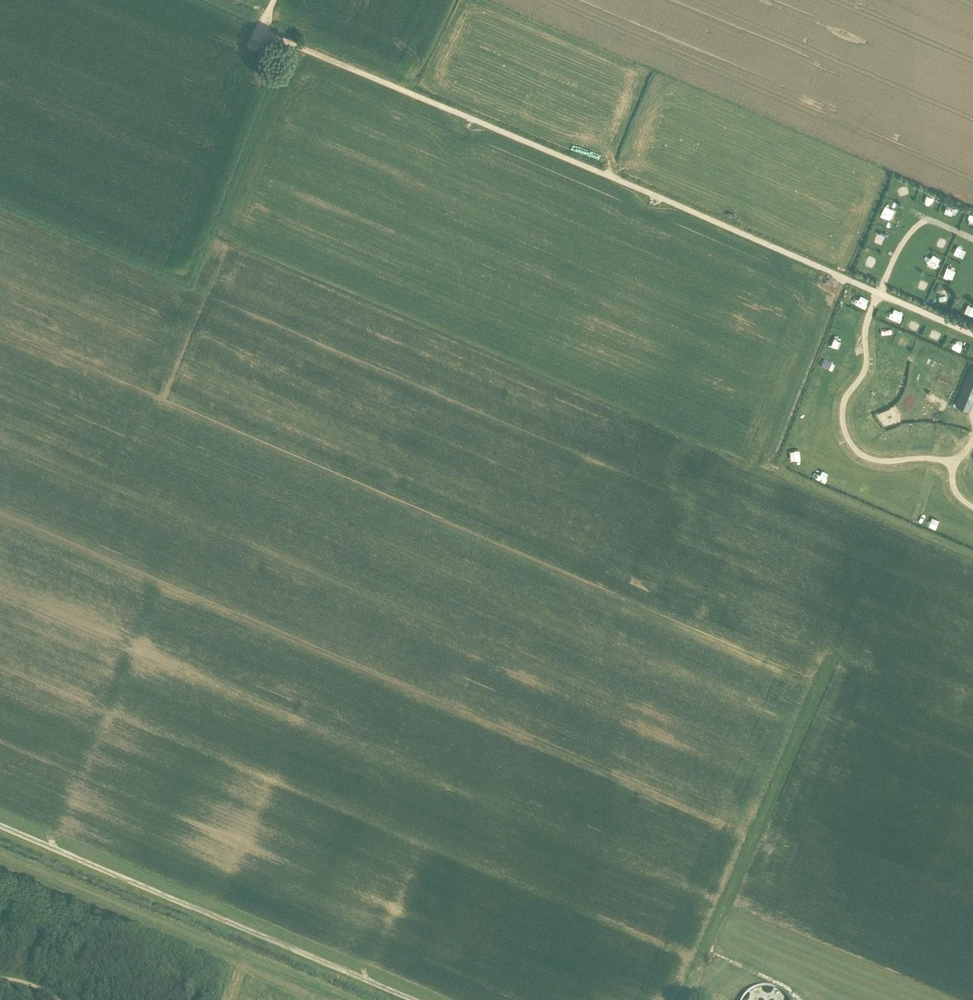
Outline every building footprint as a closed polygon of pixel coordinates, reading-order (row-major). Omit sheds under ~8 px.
[(956,405),(967,409),(969,406),(970,402),(967,400),(969,396),(971,391),(972,386),(972,366),(972,365),(956,405)] [(765,985),(760,985),(756,987),(752,989),(749,991),(746,993),(744,995),(743,997),(741,999),(790,999),(789,998),(787,995),(786,994),(783,991),(780,989),(777,988),(775,987),(772,986),(769,985),(765,985)]
